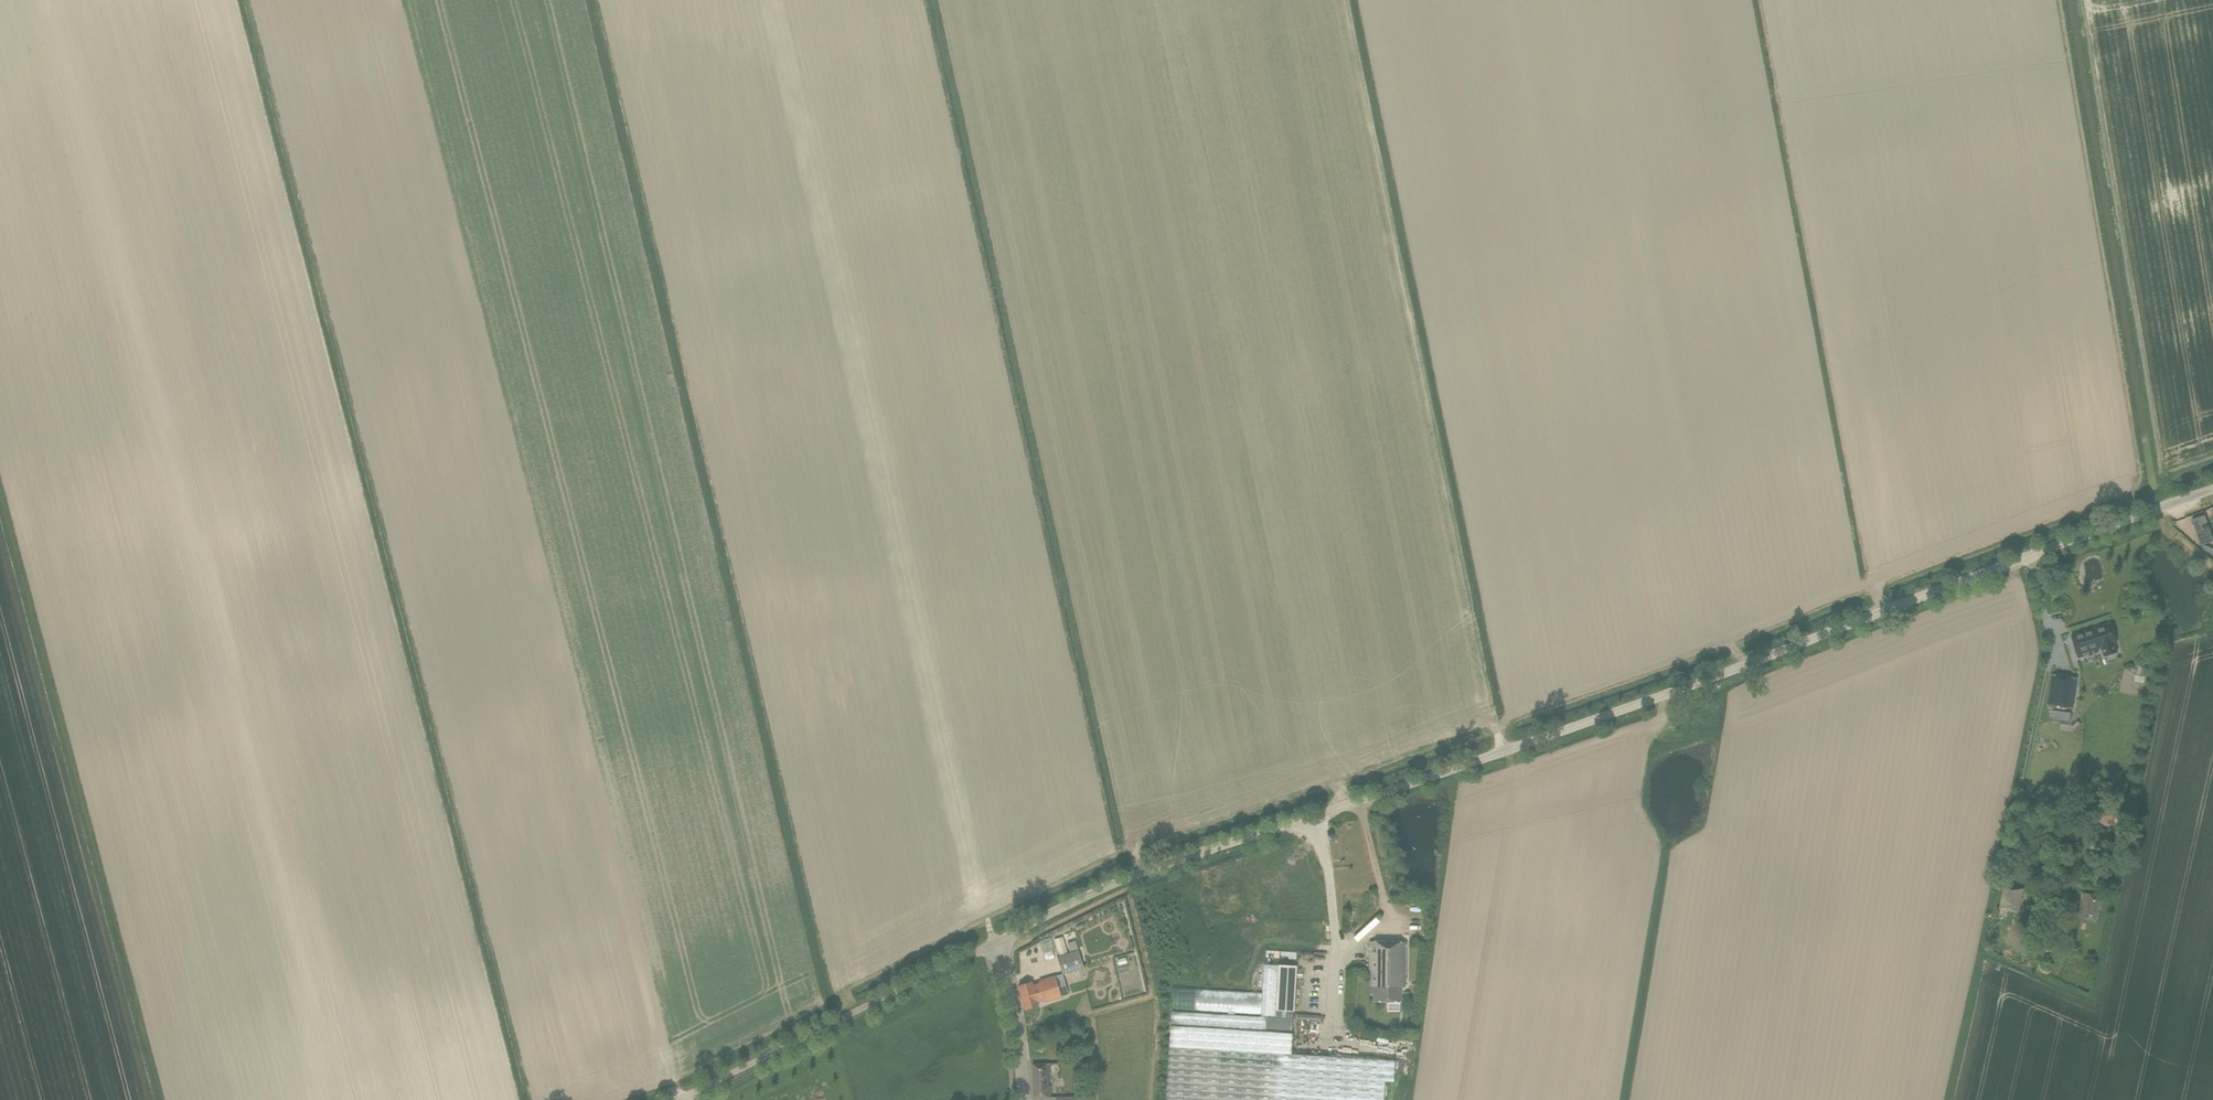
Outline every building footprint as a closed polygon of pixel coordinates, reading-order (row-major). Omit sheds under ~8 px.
[(2192,519),(2201,545),(2212,541),(2212,538),(2205,515),(2192,519)] [(2103,649),(2105,655),(2118,651),(2115,643),(2118,642),(2111,621),(2072,634),(2079,657),(2103,649)] [(2047,704),(2074,708),(2078,677),(2052,674),(2047,704)] [(2028,829),(2038,832),(2042,816),(2032,814),(2028,829)] [(2000,908),(2018,912),(2024,888),(2005,884),(2000,908)] [(2056,892),(2054,906),(2061,907),(2064,894),(2056,892)] [(2097,921),(2099,908),(2102,896),(2084,892),(2078,917),(2097,921)] [(1084,920),(1092,916),(1090,912),(1082,916),(1084,920)] [(1042,940),(1046,954),(1057,951),(1054,937),(1042,940)] [(1060,956),(1068,953),(1063,937),(1054,939),(1060,956)] [(1400,1011),(1400,1001),(1401,1001),(1401,987),(1405,987),(1405,979),(1406,979),(1407,941),(1369,941),(1369,994),(1374,994),(1374,1001),(1387,1001),(1387,1011),(1400,1011)] [(1084,967),(1078,950),(1068,953),(1060,956),(1057,956),(1063,973),(1084,967)] [(1294,1011),(1297,965),(1278,964),(1276,1010),(1294,1011)] [(1032,981),(1018,986),(1025,1009),(1039,1005),(1038,1001),(1045,998),(1046,1001),(1061,997),(1061,995),(1069,994),(1066,984),(1062,974),(1055,975),(1040,980),(1041,983),(1033,986),(1032,981)] [(1176,989),(1175,1009),(1255,1013),(1256,998),(1261,999),(1261,993),(1176,989)] [(1266,1017),(1171,1011),(1166,1099),(1384,1099),(1385,1080),(1394,1081),(1395,1060),(1291,1054),(1292,1032),(1265,1031),(1265,1029),(1291,1030),(1292,1016),(1266,1015),(1266,1017)] [(1034,1097),(1051,1096),(1050,1063),(1033,1064),(1034,1097)]
